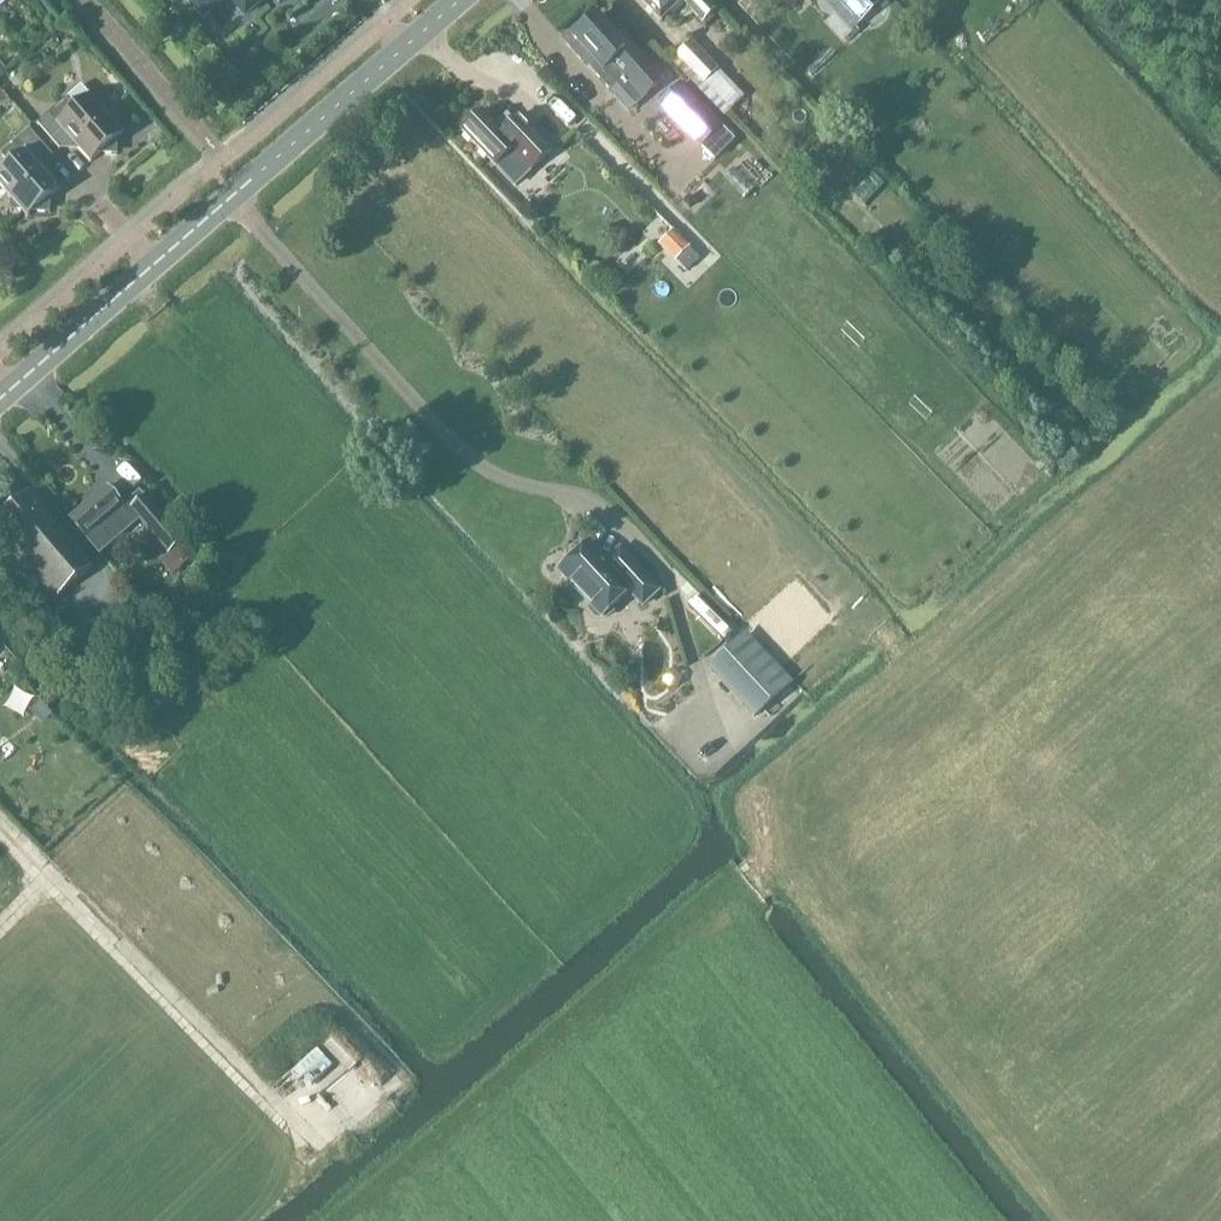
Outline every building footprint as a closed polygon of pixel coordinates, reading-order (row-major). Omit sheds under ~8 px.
[(203,18),(223,0),(188,0),(203,18)] [(245,15),(263,0),(232,0),(245,15)] [(661,21),(684,0),(641,0),(661,21)] [(688,3),(687,4),(704,22),(717,10),(708,0),(685,0),(688,3)] [(863,22),(885,1),(886,0),(842,0),(863,22)] [(582,24),(562,41),(584,65),(591,59),(602,71),(596,76),(609,90),(615,85),(622,78),(634,92),(641,100),(662,81),(620,33),(615,38),(611,34),(596,17),(585,27),(582,24)] [(691,40),(675,55),(702,85),(718,70),(691,40)] [(0,82),(0,84),(6,90),(14,83),(8,75),(0,82)] [(66,99),(38,124),(60,150),(71,140),(91,163),(103,151),(106,155),(118,156),(119,144),(116,141),(124,133),(90,94),(89,95),(81,85),(73,92),(66,98),(66,99)] [(679,86),(658,108),(699,150),(721,129),(679,86)] [(467,126),(463,130),(497,166),(515,186),(532,171),(552,152),(519,116),(513,122),(508,117),(497,126),(483,111),(478,115),(474,115),(467,121),(467,126)] [(49,199),(61,188),(42,166),(53,156),(31,130),(2,156),(9,164),(0,172),(0,185),(28,217),(36,210),(39,213),(51,214),(52,202),(49,199)] [(675,229),(658,244),(668,255),(675,263),(677,261),(686,271),(700,259),(690,249),(692,247),(677,230),(675,229)] [(157,539),(165,547),(170,553),(161,561),(174,576),(195,556),(182,540),(181,539),(145,497),(128,511),(108,487),(70,519),(87,539),(93,546),(99,553),(100,553),(108,546),(118,539),(141,521),(155,537),(157,539)] [(2,533),(56,595),(90,567),(45,514),(47,511),(31,492),(0,519),(0,531),(2,533)] [(589,544),(559,571),(590,605),(590,610),(597,617),(606,618),(613,611),(614,607),(629,592),(642,606),(658,591),(627,557),(613,570),(589,544)] [(22,596),(16,606),(28,613),(34,603),(22,596)] [(753,717),(785,687),(739,639),(708,668),(753,717)] [(676,671),(667,672),(663,681),(669,688),(678,687),(682,678),(676,671)]
